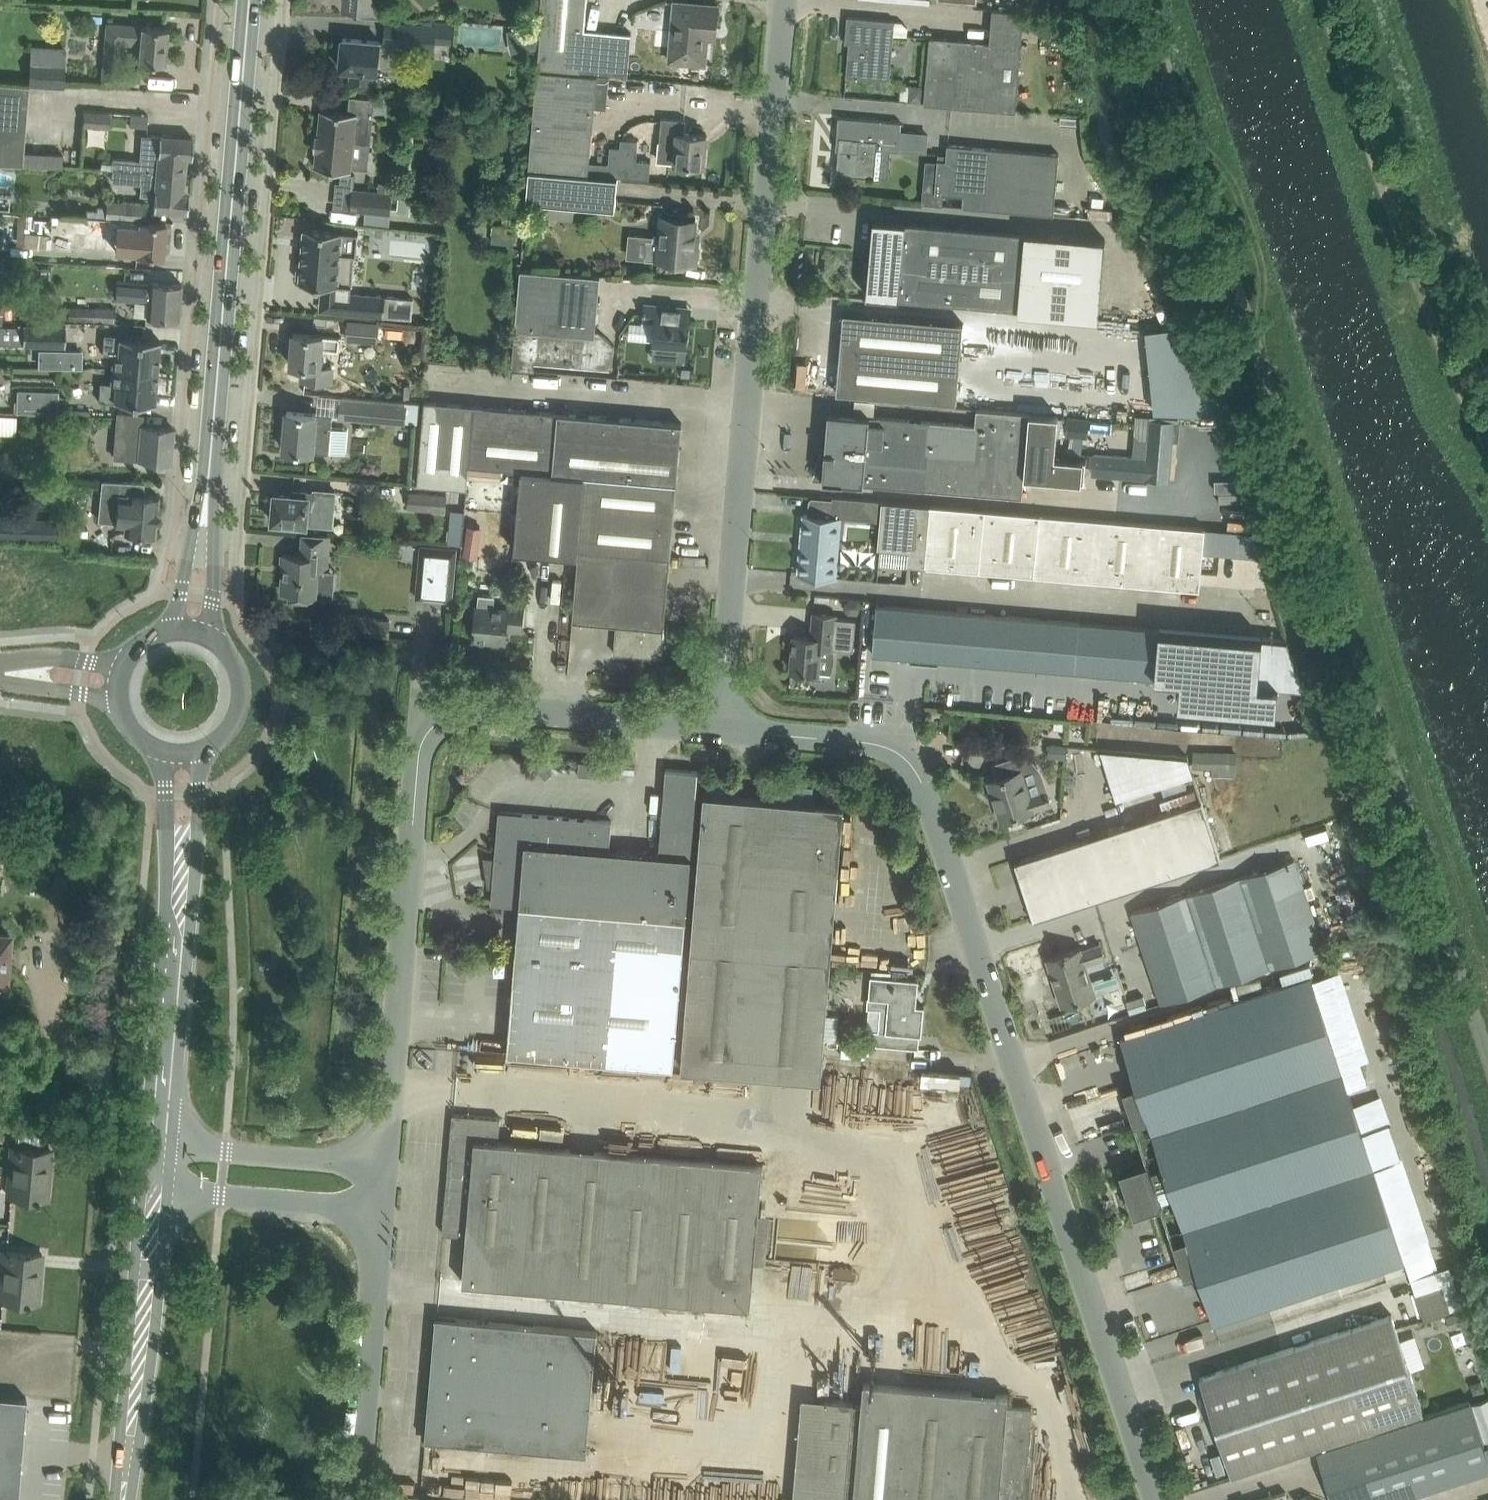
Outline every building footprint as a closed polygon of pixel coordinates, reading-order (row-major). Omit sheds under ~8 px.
[(346,4),(359,5),(359,14),(377,15),(380,15),(381,0),(346,0),(346,4)] [(539,25),(542,26),(538,69),(580,72),(580,68),(628,73),(631,33),(585,29),(587,0),(542,0),(539,25)] [(719,4),(699,2),(675,0),(670,60),(706,63),(709,27),(717,28),(719,4)] [(930,36),(924,102),(1016,110),(1023,28),(1067,32),(1069,14),(993,7),(990,41),(930,36)] [(848,15),(845,41),(849,41),(847,75),(890,79),(894,34),(895,20),(895,19),(848,15)] [(895,20),(894,34),(908,35),(909,26),(903,21),(895,20)] [(107,21),(102,78),(139,82),(140,71),(120,69),(123,42),(140,43),(139,60),(165,62),(169,27),(107,21)] [(434,50),(435,42),(452,43),(454,22),(437,21),(436,26),(406,24),(404,48),(434,50)] [(343,37),(340,67),(352,68),(350,85),(370,87),(372,70),(378,71),(381,41),(343,37)] [(31,62),(29,85),(63,87),(65,64),(31,62)] [(538,69),(530,168),(589,173),(596,98),(607,99),(609,75),(580,72),(538,69)] [(23,164),(23,150),(25,126),(27,91),(28,84),(0,82),(0,162),(23,164)] [(316,133),(315,148),(317,148),(316,166),(352,169),(354,141),(371,142),(376,98),(351,95),(349,111),(322,108),(319,133),(316,133)] [(85,109),(84,125),(108,127),(109,111),(85,109)] [(902,121),(839,115),(837,141),(840,141),(837,173),(875,176),(878,148),(899,150),(902,121)] [(686,118),(662,116),(658,160),(705,164),(707,133),(685,132),(686,118)] [(163,132),(163,136),(143,134),(141,160),(113,157),(112,168),(120,169),(185,173),(187,156),(191,156),(193,138),(171,136),(171,132),(163,132)] [(601,162),(600,174),(619,176),(649,179),(650,161),(636,160),(638,140),(621,139),(620,147),(610,146),(609,163),(601,162)] [(923,190),(922,203),(942,204),(944,192),(964,194),(963,206),(986,208),(1054,214),(1059,153),(991,147),(948,143),(947,153),(947,159),(938,158),(938,159),(935,192),(923,190)] [(102,160),(86,159),(86,167),(102,168),(102,160)] [(600,174),(589,173),(530,168),(527,200),(616,208),(619,176),(600,174)] [(184,191),(185,173),(120,169),(119,181),(141,183),(140,194),(155,196),(154,207),(167,208),(187,210),(188,195),(185,191),(184,191)] [(354,187),(351,209),(366,211),(392,214),(392,212),(392,211),(411,213),(413,197),(400,196),(398,208),(393,208),(394,193),(394,191),(393,191),(379,190),(354,187)] [(111,216),(117,217),(146,219),(147,203),(112,200),(111,216)] [(539,211),(528,220),(536,230),(547,221),(539,211)] [(25,220),(24,234),(50,235),(51,230),(52,218),(33,217),(33,214),(25,213),(25,220)] [(647,239),(645,258),(696,263),(696,258),(698,256),(699,249),(697,247),(698,243),(694,242),(696,217),(662,214),(660,236),(652,235),(652,240),(647,239)] [(96,216),(61,217),(61,232),(96,231),(96,216)] [(165,240),(166,223),(145,221),(146,219),(117,217),(115,249),(138,251),(137,252),(163,255),(164,251),(167,251),(168,240),(165,240)] [(867,290),(867,294),(1019,308),(1018,312),(1102,320),(1109,240),(874,218),(873,222),(876,223),(873,250),(876,250),(875,263),(872,263),(870,290),(867,290)] [(494,226),(493,236),(519,238),(520,228),(494,226)] [(301,277),(300,281),(307,282),(306,285),(321,286),(322,283),(339,284),(340,253),(357,254),(359,232),(305,227),(302,260),(298,260),(297,276),(301,277)] [(521,268),(516,328),(513,366),(533,368),(534,361),(612,368),(614,343),(599,330),(596,330),(601,275),(521,268)] [(181,282),(162,281),(150,280),(150,282),(118,279),(116,297),(148,300),(147,315),(178,318),(181,282)] [(384,317),(384,315),(401,316),(402,296),(386,295),(386,293),(352,290),(350,314),(384,317)] [(645,303),(643,320),(655,321),(653,342),(655,342),(654,357),(669,358),(686,360),(686,357),(687,345),(689,345),(691,319),(668,317),(669,305),(645,303)] [(69,306),(69,319),(114,321),(115,308),(69,306)] [(837,392),(857,394),(957,403),(964,322),(844,312),(837,392)] [(349,321),(348,338),(377,340),(379,323),(349,321)] [(23,342),(23,345),(66,345),(66,323),(23,323),(23,325),(0,324),(0,342),(23,342)] [(340,336),(314,334),(294,332),(291,364),(303,365),(302,379),(334,382),(335,365),(323,364),(325,347),(339,348),(340,336)] [(114,353),(113,367),(158,371),(160,339),(159,339),(121,336),(121,334),(104,333),(103,352),(114,353)] [(38,350),(38,367),(60,367),(60,350),(38,350)] [(155,403),(158,371),(113,367),(111,382),(100,381),(99,400),(116,402),(116,400),(153,403),(155,403)] [(683,368),(682,375),(690,376),(691,368),(683,368)] [(17,408),(17,411),(58,413),(59,390),(18,388),(18,392),(17,408)] [(1207,392),(1153,388),(1155,411),(1217,415),(1207,392)] [(342,395),(340,416),(374,419),(406,421),(408,401),(342,395)] [(420,460),(418,482),(468,486),(469,477),(470,464),(502,467),(522,469),(585,474),(630,478),(677,482),(683,422),(560,412),(475,404),(425,400),(420,460)] [(1024,476),(1030,412),(1028,412),(1029,412),(999,410),(977,408),(975,423),(849,412),(849,416),(829,415),(823,479),(1022,496),(1024,476)] [(317,413),(287,410),(285,434),(282,435),(281,444),(284,445),(284,448),(330,452),(333,414),(317,413)] [(17,431),(17,412),(0,412),(0,431),(17,431)] [(143,414),(118,412),(114,456),(171,460),(174,427),(142,425),(143,414)] [(1030,412),(1024,476),(1082,481),(1084,459),(1055,456),(1058,431),(1067,432),(1066,434),(1089,436),(1090,418),(1068,416),(1068,418),(1059,417),(1059,415),(1030,412)] [(1170,480),(1175,420),(1150,418),(1146,456),(1094,452),(1092,473),(1170,480)] [(522,469),(515,550),(579,556),(580,545),(579,545),(585,474),(522,469)] [(579,556),(573,618),(617,622),(614,652),(662,656),(670,569),(677,482),(630,478),(585,474),(579,545),(580,545),(579,556)] [(124,532),(135,533),(155,535),(159,495),(142,493),(143,481),(103,477),(98,520),(125,523),(124,532)] [(270,508),(270,517),(273,520),(307,523),(307,522),(318,523),(319,505),(335,507),(336,491),(315,489),(315,491),(293,489),(293,494),(276,492),(275,506),(270,508)] [(410,490),(408,508),(447,511),(448,494),(410,490)] [(878,548),(877,562),(908,564),(925,565),(994,571),(999,510),(930,504),(882,500),(878,548)] [(999,510),(994,571),(1062,576),(1067,515),(999,510)] [(836,572),(840,516),(804,513),(799,573),(835,576),(835,575),(840,575),(841,573),(836,572)] [(1067,515),(1062,576),(1130,582),(1136,521),(1067,515)] [(33,538),(34,518),(0,517),(0,537),(33,538)] [(1136,521),(1130,582),(1199,588),(1205,527),(1136,521)] [(469,524),(464,554),(479,557),(484,526),(469,524)] [(450,527),(449,539),(464,541),(465,528),(450,527)] [(1236,554),(1264,557),(1257,533),(1257,531),(1238,529),(1236,554)] [(331,535),(324,534),(304,533),(302,554),(283,553),(282,567),(285,567),(285,574),(284,574),(282,591),(292,592),(291,595),(316,597),(318,569),(329,570),(331,535)] [(422,544),(417,597),(453,600),(457,547),(422,544)] [(478,606),(477,606),(474,638),(500,640),(500,644),(506,644),(507,627),(522,629),(524,605),(508,603),(507,608),(494,607),(495,595),(479,593),(478,606)] [(845,601),(845,608),(849,612),(858,613),(862,609),(862,602),(859,598),(850,598),(845,601)] [(841,609),(841,600),(821,600),(821,609),(841,609)] [(877,604),(873,652),(1181,679),(1179,703),(1277,711),(1279,685),(1259,683),(1263,637),(877,604)] [(794,635),(791,669),(819,671),(819,670),(831,671),(832,665),(833,660),(833,656),(833,652),(833,649),(835,649),(835,647),(853,649),(856,618),(838,617),(838,615),(814,612),(812,636),(794,635)] [(439,646),(439,656),(449,657),(449,647),(439,646)] [(979,686),(977,703),(1084,712),(1086,695),(979,686)] [(1050,743),(1049,754),(1067,756),(1068,745),(1050,743)] [(1107,746),(1123,797),(1201,773),(1201,765),(1197,751),(1107,746)] [(1201,766),(1215,766),(1215,775),(1242,775),(1242,748),(1201,748),(1201,766)] [(999,776),(990,779),(1002,818),(1005,818),(1018,813),(1023,812),(1033,808),(1051,802),(1047,789),(1029,795),(1020,769),(1039,763),(1028,749),(994,760),(999,776)] [(619,762),(584,761),(584,773),(619,773),(619,762)] [(492,903),(520,905),(687,920),(699,771),(667,768),(660,853),(610,849),(613,820),(500,811),(492,903)] [(705,792),(703,812),(682,1068),(822,1079),(844,804),(705,792)] [(1202,799),(1016,860),(1035,917),(1221,856),(1202,799)] [(28,859),(28,864),(32,868),(37,868),(41,865),(41,859),(37,856),(32,856),(28,859)] [(1132,911),(1162,1003),(1325,950),(1295,858),(1132,911)] [(675,1066),(687,920),(520,905),(508,1052),(675,1066)] [(903,917),(903,930),(917,929),(916,916),(903,917)] [(5,979),(9,932),(0,932),(0,979),(5,979)] [(1062,1004),(1081,998),(1096,993),(1087,963),(1105,957),(1100,942),(1081,949),(1081,947),(1048,958),(1062,1004)] [(1148,1160),(1120,1170),(1135,1213),(1162,1204),(1158,1190),(1170,1186),(1187,1237),(1174,1241),(1179,1258),(1185,1275),(1185,1277),(1198,1273),(1214,1322),(1341,1280),(1404,1260),(1311,974),(1121,1036),(1137,1085),(1124,1089),(1136,1125),(1149,1121),(1164,1167),(1152,1171),(1148,1160)] [(881,1008),(879,1029),(874,1029),(873,1043),(919,1047),(920,1034),(922,1034),(925,1006),(917,1005),(919,979),(871,975),(869,997),(869,1007),(881,1008)] [(1139,995),(1128,999),(1132,1012),(1148,1007),(1144,994),(1139,995)] [(1049,1037),(1055,1056),(1110,1041),(1114,1055),(1120,1053),(1111,1020),(1049,1037)] [(974,1079),(974,1068),(941,1067),(941,1078),(974,1079)] [(463,1281),(483,1283),(752,1306),(764,1163),(499,1141),(501,1117),(454,1113),(443,1233),(467,1235),(463,1281)] [(940,1128),(940,1150),(992,1150),(992,1129),(940,1128)] [(614,1134),(613,1145),(648,1147),(649,1136),(614,1134)] [(52,1150),(32,1148),(12,1146),(11,1160),(16,1161),(13,1195),(47,1198),(49,1180),(46,1179),(48,1150),(51,1151),(52,1150)] [(4,1298),(38,1302),(40,1283),(36,1283),(40,1254),(43,1254),(43,1252),(4,1248),(2,1262),(8,1263),(4,1298)] [(1441,1283),(1415,1291),(1424,1320),(1450,1311),(1441,1283)] [(1461,1310),(1446,1315),(1450,1328),(1465,1323),(1461,1310)] [(1220,1370),(1201,1376),(1232,1474),(1335,1441),(1424,1411),(1392,1314),(1220,1370)] [(598,1330),(436,1316),(425,1439),(587,1453),(598,1330)] [(1483,1379),(1471,1382),(1474,1393),(1486,1390),(1483,1379)] [(854,1499),(1024,1499),(1032,1407),(1008,1405),(1009,1393),(864,1381),(863,1404),(854,1499)] [(18,1497),(27,1398),(0,1395),(0,1499),(18,1499),(18,1497)] [(817,1499),(854,1499),(863,1404),(854,1403),(854,1401),(826,1398),(817,1499)] [(1318,1449),(1334,1499),(1395,1499),(1487,1470),(1487,1453),(1481,1431),(1471,1399),(1318,1449)] [(1259,1499),(1289,1499),(1286,1491),(1259,1499)]
